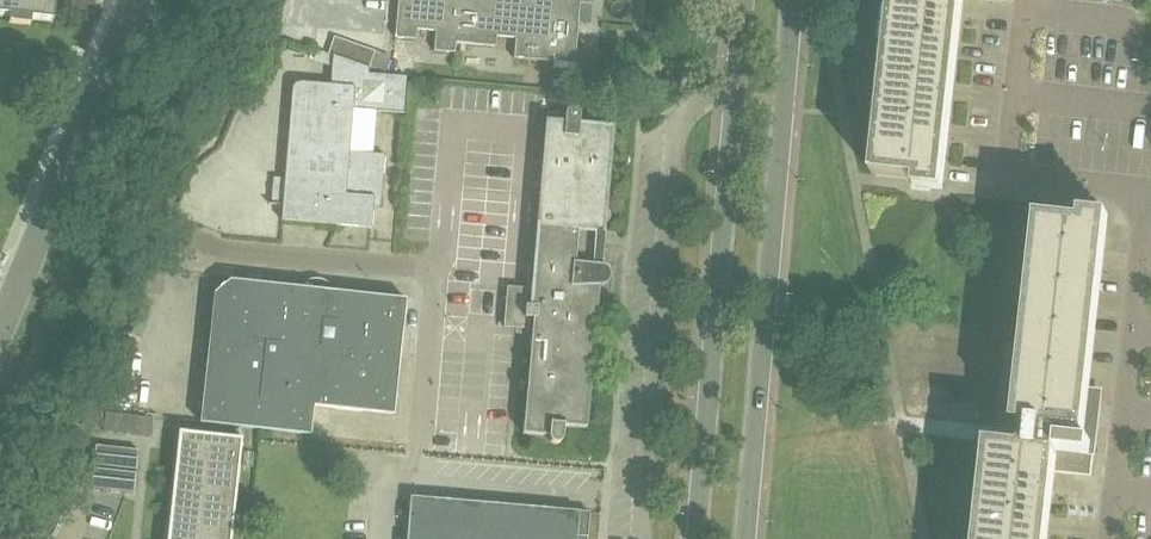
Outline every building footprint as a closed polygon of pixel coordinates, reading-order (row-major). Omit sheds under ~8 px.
[(54,22),(56,2),(103,8),(103,5),(84,3),(84,0),(0,0),(0,16),(54,22)] [(396,37),(417,39),(419,21),(437,22),(435,51),(456,53),(458,34),(476,35),(475,44),(497,46),(498,27),(517,29),(514,57),(554,61),(553,69),(575,70),(579,21),(570,21),(572,2),(591,4),(591,0),(399,0),(396,37)] [(877,175),(937,181),(957,0),(896,0),(877,175)] [(329,50),(333,52),(369,65),(375,48),(334,34),(329,50)] [(408,77),(369,74),(369,65),(333,52),(331,84),(301,82),(293,89),(282,220),(345,225),(347,193),(375,196),(382,197),(386,154),(350,151),(353,109),(405,113),(408,77)] [(611,217),(610,214),(608,211),(605,210),(612,128),(580,125),(581,115),(581,114),(581,113),(580,111),(579,110),(578,109),(576,108),(575,108),(574,107),(571,108),(569,109),(568,110),(567,110),(567,112),(566,113),(566,115),(549,113),(545,152),(546,152),(540,216),(539,227),(579,231),(580,224),(596,224),(606,224),(609,223),(611,220),(611,217)] [(375,196),(347,193),(345,225),(372,227),(375,196)] [(1017,429),(1015,444),(991,441),(980,538),(1040,538),(1047,471),(1091,476),(1094,453),(1090,453),(1091,441),(1084,440),(1086,428),(1089,427),(1091,425),(1093,423),(1095,420),(1096,417),(1097,414),(1097,411),(1097,408),(1095,405),(1094,402),(1092,400),(1089,398),(1090,388),(1082,387),(1100,222),(1041,215),(1027,342),(1005,340),(996,420),(1018,423),(1017,429)] [(592,265),(596,224),(580,224),(579,231),(539,227),(537,248),(532,248),(529,288),(508,287),(504,327),(533,329),(523,434),(549,436),(549,437),(549,438),(550,440),(551,441),(553,442),(554,443),(556,443),(558,443),(560,442),(562,441),(562,440),(563,438),(564,425),(587,427),(600,286),(601,286),(603,285),(605,285),(607,284),(609,282),(609,281),(610,278),(611,277),(611,274),(610,273),(610,272),(609,271),(608,270),(606,268),(604,266),(592,265)] [(394,416),(407,300),(335,291),(332,285),(328,282),(323,280),(318,279),(313,279),(308,281),(303,284),(300,287),(231,280),(214,293),(200,423),(312,436),(315,407),(394,416)] [(151,438),(153,419),(105,414),(103,433),(151,438)] [(242,439),(186,432),(180,431),(168,538),(231,538),(242,439)] [(95,446),(93,466),(136,470),(138,450),(95,446)] [(102,489),(127,492),(134,492),(136,472),(93,468),(91,488),(102,489)] [(590,512),(411,496),(407,538),(588,538),(590,512)]
